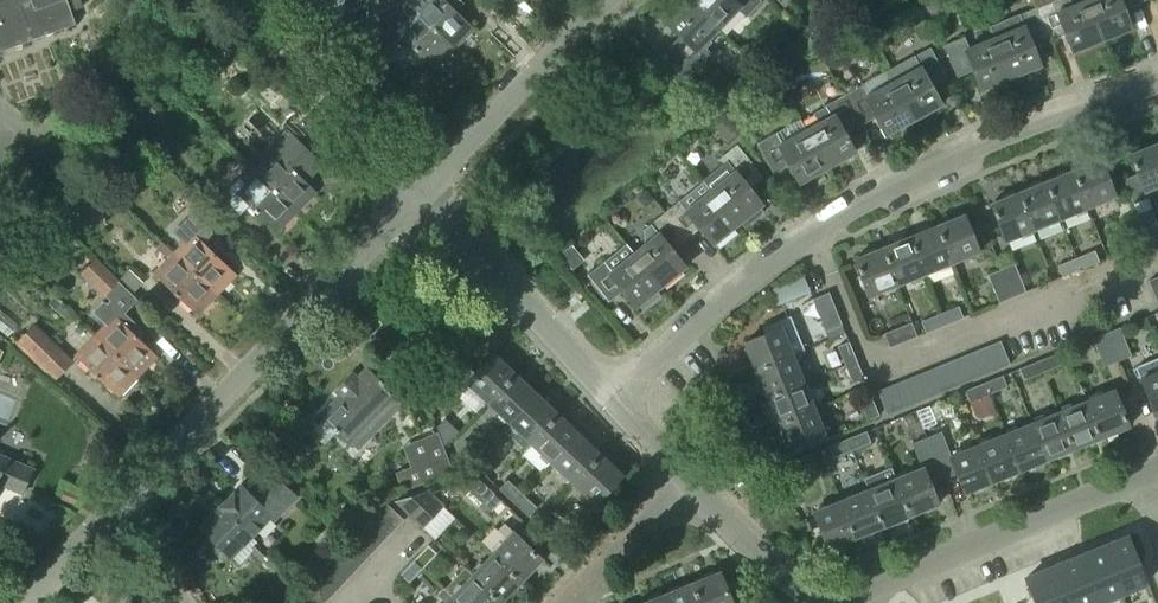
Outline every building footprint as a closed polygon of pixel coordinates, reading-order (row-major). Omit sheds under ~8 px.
[(75,25),(66,0),(0,0),(0,52),(75,25)] [(452,48),(406,4),(402,0),(401,0),(382,20),(389,27),(372,45),(383,55),(400,38),(407,44),(402,49),(419,65),(424,60),(433,69),(452,48)] [(472,28),(449,6),(455,0),(411,0),(406,4),(452,48),(472,28)] [(691,74),(706,58),(710,54),(706,50),(712,44),(708,40),(717,30),(685,0),(663,23),(679,38),(667,51),(691,74)] [(685,0),(717,30),(736,10),(744,18),(759,2),(756,0),(685,0)] [(1036,8),(1055,0),(1032,0),(1036,8)] [(1069,0),(1057,0),(1034,9),(1047,41),(1063,34),(1072,54),(1101,42),(1085,2),(1072,7),(1069,0)] [(1130,29),(1123,10),(1139,3),(1137,0),(1089,0),(1085,2),(1101,42),(1130,29)] [(202,20),(209,13),(200,3),(193,10),(202,20)] [(1016,83),(1036,75),(1033,69),(1039,67),(1031,48),(1047,41),(1034,9),(989,28),(994,39),(993,39),(1010,79),(1014,77),(1016,83)] [(968,49),(963,39),(943,47),(956,78),(972,72),(980,92),(1010,79),(993,39),(968,49)] [(912,122),(940,106),(929,88),(945,79),(928,50),(885,74),(912,122)] [(912,122),(885,74),(842,98),(859,127),(874,119),(884,137),(912,122)] [(825,170),(853,154),(843,136),(859,127),(842,98),(823,108),(824,109),(813,115),(818,124),(805,131),(825,170)] [(724,120),(715,129),(726,142),(736,134),(724,120)] [(273,154),(254,173),(295,212),(314,192),(303,181),(309,175),(310,176),(321,164),(299,142),(286,130),(268,148),(273,154)] [(825,170),(805,131),(780,145),(775,134),(755,145),(772,175),(787,167),(797,185),(825,170)] [(136,162),(146,151),(132,139),(122,150),(136,162)] [(1136,217),(1150,212),(1143,195),(1157,188),(1157,151),(1156,145),(1127,157),(1135,178),(1122,183),(1136,217)] [(729,174),(708,192),(736,226),(739,223),(743,228),(760,213),(756,209),(760,206),(747,190),(762,178),(735,146),(718,160),(729,174)] [(1085,211),(1114,199),(1099,162),(1071,174),(1085,211)] [(239,178),(221,196),(238,213),(246,205),(275,233),(295,212),(254,173),(244,183),(239,178)] [(1058,222),(1085,211),(1071,174),(1043,185),(1058,222)] [(680,200),(662,214),(684,241),(698,230),(711,246),(715,243),(719,248),(737,234),(732,229),(736,226),(708,192),(701,182),(680,200)] [(1031,232),(1058,222),(1043,185),(1016,195),(1031,232)] [(637,199),(644,207),(652,201),(645,193),(637,199)] [(1003,243),(1031,232),(1016,195),(988,207),(1003,243)] [(42,206),(33,215),(50,231),(59,223),(42,206)] [(1157,239),(1157,232),(1150,212),(1136,217),(1147,244),(1157,239)] [(659,288),(684,268),(671,252),(684,241),(662,214),(645,228),(653,237),(632,254),(659,288)] [(174,235),(184,245),(174,256),(215,295),(234,274),(202,243),(210,234),(192,216),(174,235)] [(949,266),(977,255),(962,217),(934,229),(949,266)] [(923,277),(949,266),(934,229),(907,239),(923,277)] [(895,288),(923,277),(907,239),(879,251),(895,288)] [(659,288),(632,254),(624,245),(586,277),(608,303),(621,292),(635,309),(638,306),(642,311),(658,297),(654,293),(659,288)] [(868,299),(895,288),(879,251),(852,262),(868,299)] [(1079,272),(1099,264),(1094,252),(1074,260),(1079,272)] [(195,315),(215,295),(174,256),(155,276),(195,315)] [(103,298),(120,282),(96,259),(80,275),(103,298)] [(1062,279),(1079,272),(1074,260),(1057,267),(1062,279)] [(1011,300),(1024,294),(1013,267),(1000,272),(1011,300)] [(998,305),(1011,300),(1000,272),(987,277),(998,305)] [(1149,283),(1157,306),(1157,280),(1149,283)] [(827,294),(816,299),(808,302),(822,336),(841,329),(827,294)] [(62,317),(67,311),(54,298),(48,304),(62,317)] [(136,377),(155,356),(138,340),(144,334),(110,301),(96,317),(106,326),(95,338),(136,377)] [(943,327),(962,320),(958,308),(938,316),(943,327)] [(925,335),(943,327),(938,316),(920,323),(925,335)] [(754,372),(790,356),(802,351),(788,317),(760,329),(762,335),(742,344),(754,372)] [(888,349),(907,342),(917,338),(911,324),(883,335),(888,349)] [(56,378),(71,363),(33,327),(19,342),(56,378)] [(1117,363),(1130,357),(1119,330),(1106,336),(1117,363)] [(1104,368),(1117,363),(1106,336),(1092,341),(1104,368)] [(116,397),(136,377),(95,338),(75,358),(116,397)] [(997,373),(1010,367),(1001,344),(987,349),(997,373)] [(845,367),(856,363),(848,345),(837,349),(845,367)] [(984,378),(997,373),(987,349),(974,355),(984,378)] [(485,404),(512,375),(490,355),(463,384),(485,404)] [(972,383),(984,378),(974,355),(962,360),(972,383)] [(765,399),(802,384),(790,356),(754,372),(765,399)] [(1042,374),(1061,366),(1057,356),(1037,364),(1042,374)] [(1135,369),(1154,417),(1157,415),(1157,359),(1135,369)] [(448,392),(469,370),(459,360),(438,382),(448,392)] [(960,388),(972,383),(962,360),(950,364),(960,388)] [(852,385),(863,381),(856,363),(845,367),(852,385)] [(948,392),(960,388),(950,364),(939,369),(948,392)] [(1023,382),(1042,374),(1037,364),(1019,371),(1023,382)] [(936,397),(948,392),(939,369),(927,374),(936,397)] [(397,400),(366,370),(355,380),(349,375),(333,391),(338,397),(318,418),(349,449),(397,400)] [(915,379),(924,402),(936,397),(927,374),(915,379)] [(506,424),(533,395),(512,375),(485,404),(506,424)] [(987,396),(1006,388),(1002,378),(983,386),(987,396)] [(902,384),(912,407),(924,402),(915,379),(902,384)] [(776,426),(813,411),(802,384),(765,399),(776,426)] [(890,389),(900,412),(912,407),(902,384),(890,389)] [(969,404),(987,396),(983,386),(965,393),(969,404)] [(878,393),(887,417),(899,412),(890,389),(878,393)] [(1101,439),(1128,428),(1113,391),(1086,402),(1101,439)] [(527,444),(555,415),(533,395),(506,424),(527,444)] [(867,422),(879,418),(871,399),(860,404),(867,422)] [(1073,450),(1101,439),(1086,402),(1058,413),(1073,450)] [(788,454),(825,439),(813,411),(776,426),(788,454)] [(1045,461),(1073,450),(1058,413),(1030,424),(1045,461)] [(549,464),(576,435),(555,415),(527,444),(549,464)] [(1019,472),(1045,461),(1030,424),(1003,435),(1019,472)] [(950,457),(940,433),(926,439),(942,478),(955,472),(964,494),(991,483),(976,446),(950,457)] [(852,451),(870,443),(866,434),(848,441),(852,451)] [(424,484),(452,473),(437,435),(409,445),(424,484)] [(570,484),(597,455),(576,435),(549,464),(570,484)] [(991,483),(1019,472),(1003,435),(976,446),(991,483)] [(910,516),(937,505),(928,484),(942,478),(926,439),(911,445),(921,468),(895,479),(910,516)] [(834,458),(852,451),(848,441),(830,448),(834,458)] [(469,463),(476,455),(462,442),(455,450),(466,461),(469,463)] [(492,470),(476,455),(469,463),(466,461),(484,478),(492,470)] [(593,506),(621,476),(597,455),(570,484),(593,506)] [(796,473),(815,466),(812,456),(793,463),(796,473)] [(24,494),(33,471),(0,458),(0,485),(24,494)] [(910,516),(895,479),(891,469),(864,480),(868,490),(883,527),(910,516)] [(502,501),(469,470),(459,481),(492,512),(502,501)] [(291,496),(269,474),(249,496),(240,487),(219,508),(250,538),(271,517),(291,496)] [(512,503),(519,496),(506,483),(499,490),(512,503)] [(855,538),(883,527),(868,490),(840,501),(855,538)] [(421,529),(441,507),(425,493),(393,503),(421,529)] [(527,518),(535,510),(519,496),(512,503),(527,518)] [(828,549),(855,538),(840,501),(812,512),(828,549)] [(392,531),(402,521),(383,503),(374,514),(392,531)] [(229,559),(250,538),(219,508),(198,529),(217,547),(215,550),(215,555),(221,561),(226,560),(228,558),(229,559)] [(356,533),(362,526),(344,512),(336,523),(353,536),(356,533)] [(383,541),(392,531),(374,514),(365,524),(383,541)] [(556,545),(563,537),(548,523),(541,531),(556,545)] [(374,550),(383,541),(365,524),(356,533),(374,550)] [(520,581),(540,561),(502,525),(496,532),(504,540),(491,554),(520,581)] [(366,560),(374,550),(356,533),(347,543),(366,560)] [(1129,537),(1102,548),(1121,593),(1122,593),(1147,582),(1129,537)] [(356,570),(366,560),(347,543),(338,552),(356,570)] [(263,564),(270,557),(257,544),(250,551),(263,564)] [(422,569),(436,555),(427,546),(413,560),(422,569)] [(1078,558),(1096,602),(1110,602),(1124,597),(1122,593),(1121,593),(1102,548),(1078,558)] [(348,578),(356,570),(338,552),(330,561),(348,578)] [(500,602),(520,581),(491,554),(471,575),(500,602)] [(1051,568),(1065,602),(1096,602),(1078,558),(1051,568)] [(407,584),(422,569),(413,560),(398,576),(407,584)] [(340,588),(348,578),(330,561),(321,571),(340,588)] [(1023,579),(1033,602),(1065,602),(1051,568),(1023,579)] [(500,602),(471,575),(465,569),(445,591),(458,602),(499,602),(500,602)] [(279,599),(295,581),(284,571),(268,589),(279,599)] [(330,598),(340,588),(321,571),(312,581),(330,598)] [(736,584),(725,588),(719,573),(691,584),(698,602),(744,602),(736,584)] [(330,598),(312,581),(303,590),(317,602),(325,602),(330,598)] [(691,584),(663,595),(667,602),(698,602),(691,584)] [(443,589),(436,597),(443,602),(458,602),(445,591),(443,589)] [(303,590),(293,601),(295,602),(317,602),(303,590)]
